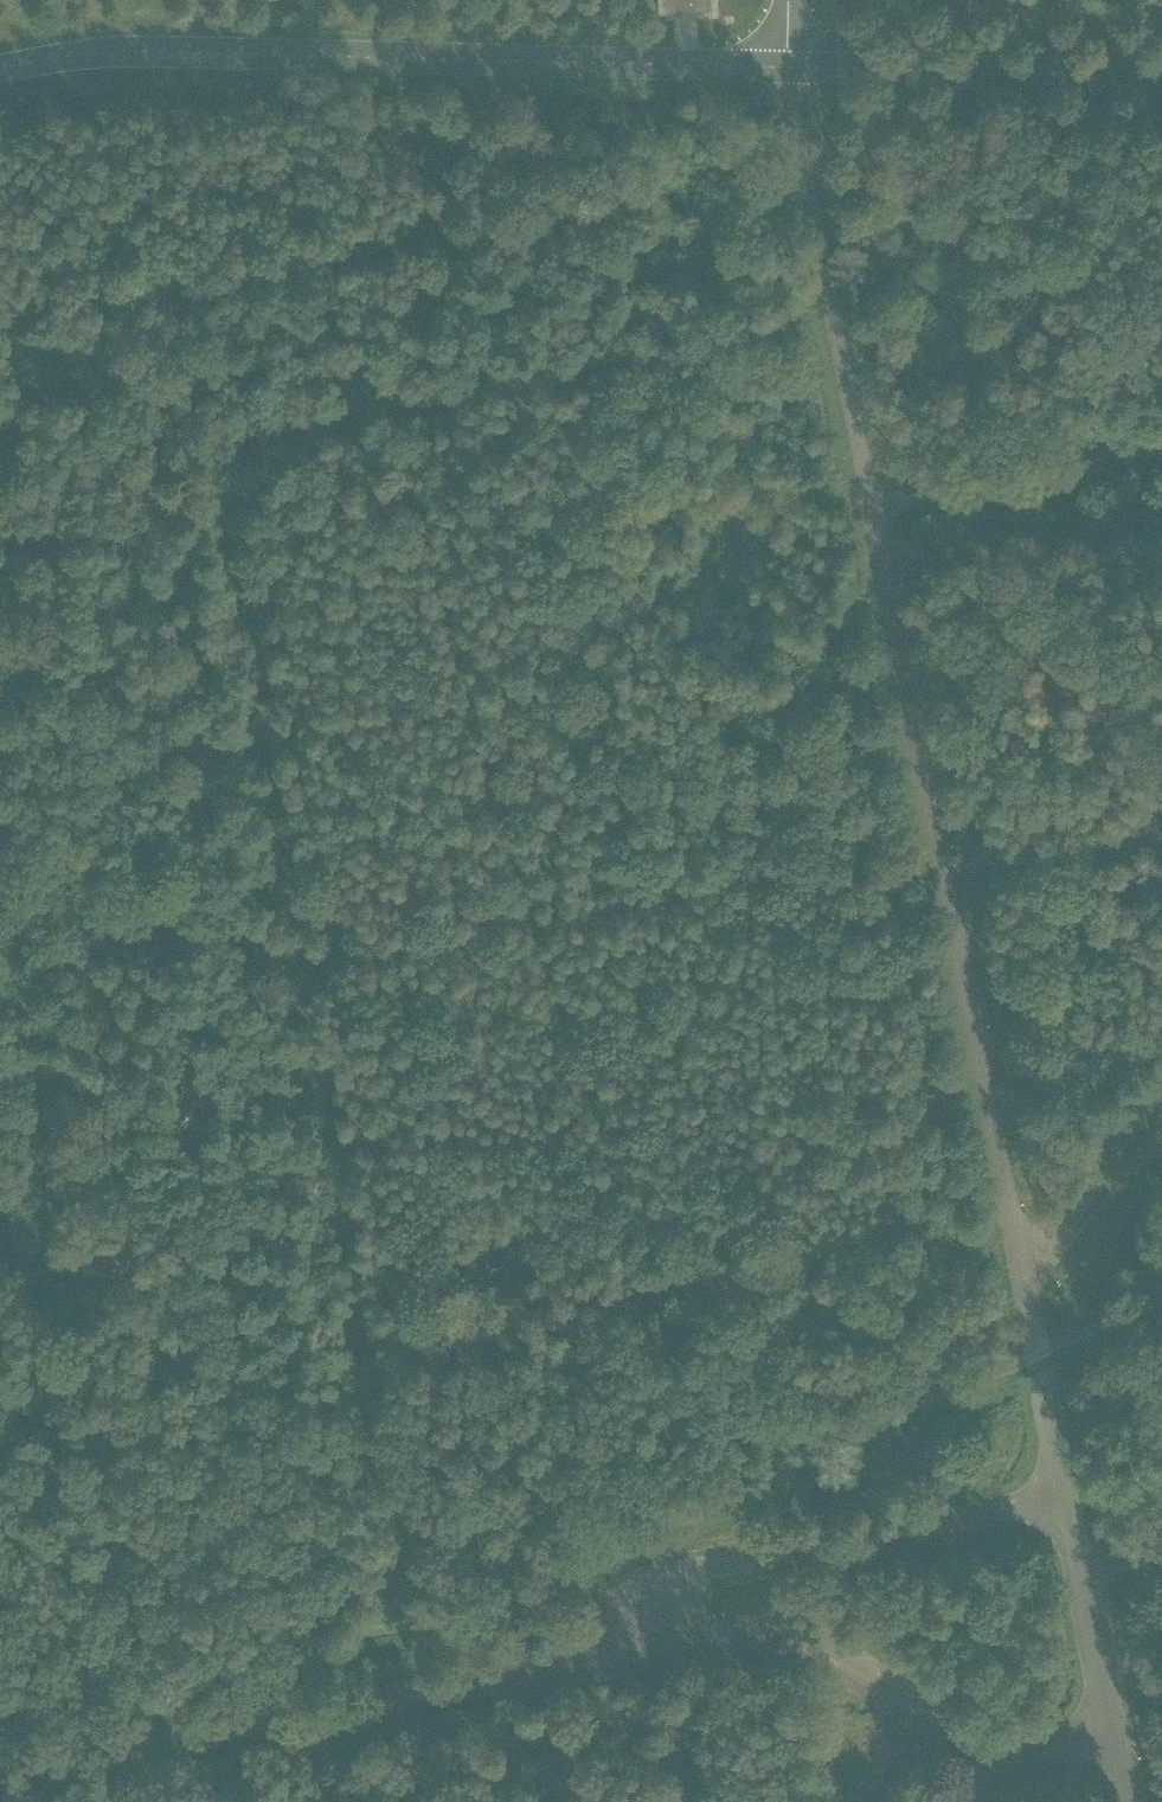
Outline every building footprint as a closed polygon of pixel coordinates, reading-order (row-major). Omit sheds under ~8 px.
[(707,0),(660,0),(661,13),(707,9),(707,0)]
